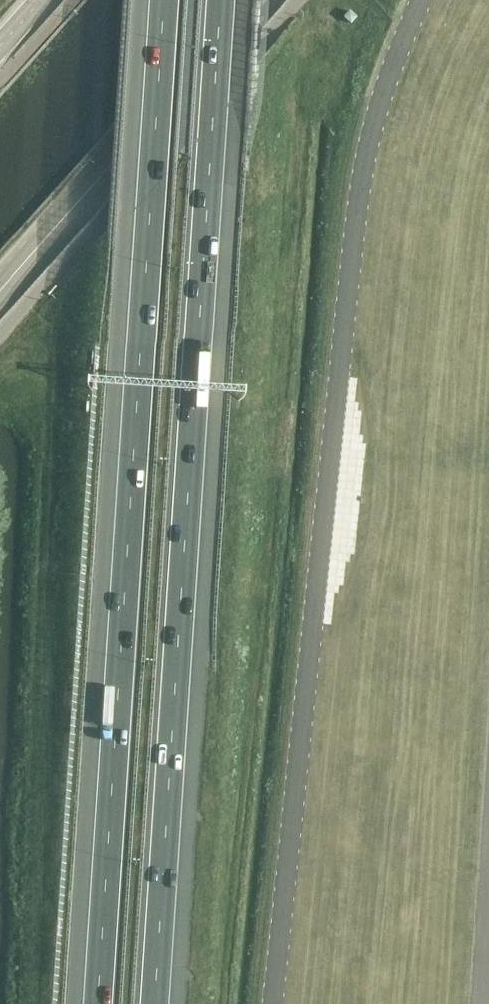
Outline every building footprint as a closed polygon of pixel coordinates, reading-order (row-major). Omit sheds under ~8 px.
[(357,18),(349,11),(343,18),(351,24),(357,18)]
